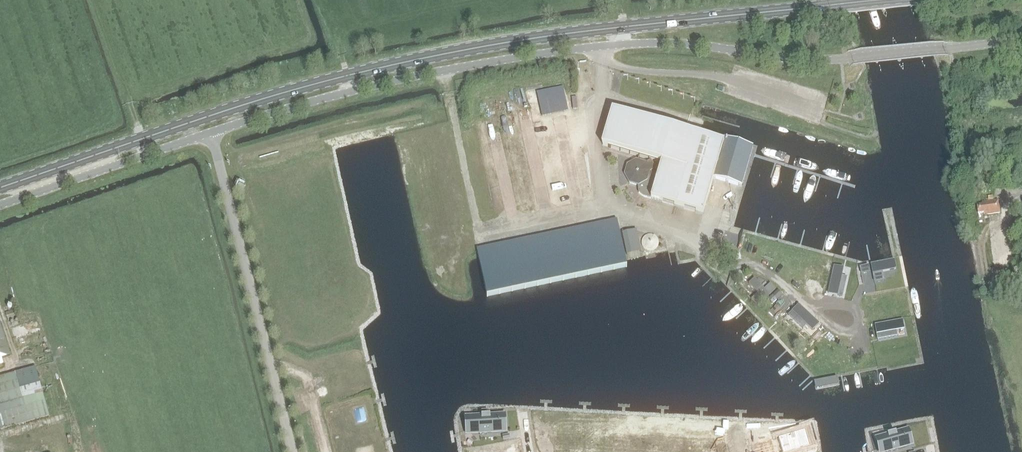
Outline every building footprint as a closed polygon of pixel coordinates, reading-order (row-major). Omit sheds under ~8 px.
[(511,114),(512,122),(551,117),(551,109),(511,114)] [(603,145),(661,163),(658,175),(650,172),(655,169),(650,161),(645,163),(644,163),(636,161),(636,160),(635,161),(627,165),(627,166),(625,175),(624,175),(625,175),(629,183),(629,184),(629,183),(638,186),(639,193),(644,197),(651,199),(703,214),(713,179),(741,187),(752,147),(724,139),(723,142),(614,110),(603,145)] [(982,202),(982,203),(982,204),(977,205),(978,213),(983,212),(983,215),(1000,213),(998,203),(998,199),(982,202)] [(617,220),(477,249),(487,296),(627,267),(626,260),(617,220)] [(622,233),(626,250),(640,247),(636,230),(622,233)] [(655,237),(653,236),(652,235),(651,235),(650,235),(648,235),(647,236),(646,236),(645,237),(644,238),(643,239),(642,240),(642,242),(642,243),(642,244),(642,246),(643,247),(644,248),(645,249),(646,250),(647,250),(648,251),(650,251),(651,250),(652,250),(654,250),(655,249),(656,248),(656,247),(657,245),(657,244),(657,243),(657,241),(657,240),(656,239),(656,238),(655,237)] [(894,260),(871,265),(874,282),(883,280),(882,272),(896,269),(894,260)] [(842,297),(846,278),(841,277),(843,269),(834,267),(828,294),(842,297)] [(770,283),(764,289),(754,278),(748,283),(758,293),(751,299),(758,306),(776,290),(770,283)] [(768,300),(772,304),(782,294),(777,290),(768,300)] [(16,318),(13,310),(5,313),(8,321),(16,318)] [(784,316),(778,323),(786,330),(783,334),(795,344),(804,334),(784,316)] [(878,339),(897,336),(896,331),(904,329),(902,320),(875,325),(878,339)] [(4,364),(2,358),(10,355),(0,324),(0,365),(4,364)] [(35,369),(0,379),(0,430),(49,416),(43,392),(41,393),(35,369)] [(471,417),(472,434),(500,432),(499,415),(471,417)] [(777,438),(782,451),(791,451),(810,446),(805,430),(777,438)] [(907,446),(903,431),(881,437),(885,451),(886,451),(907,446)]
